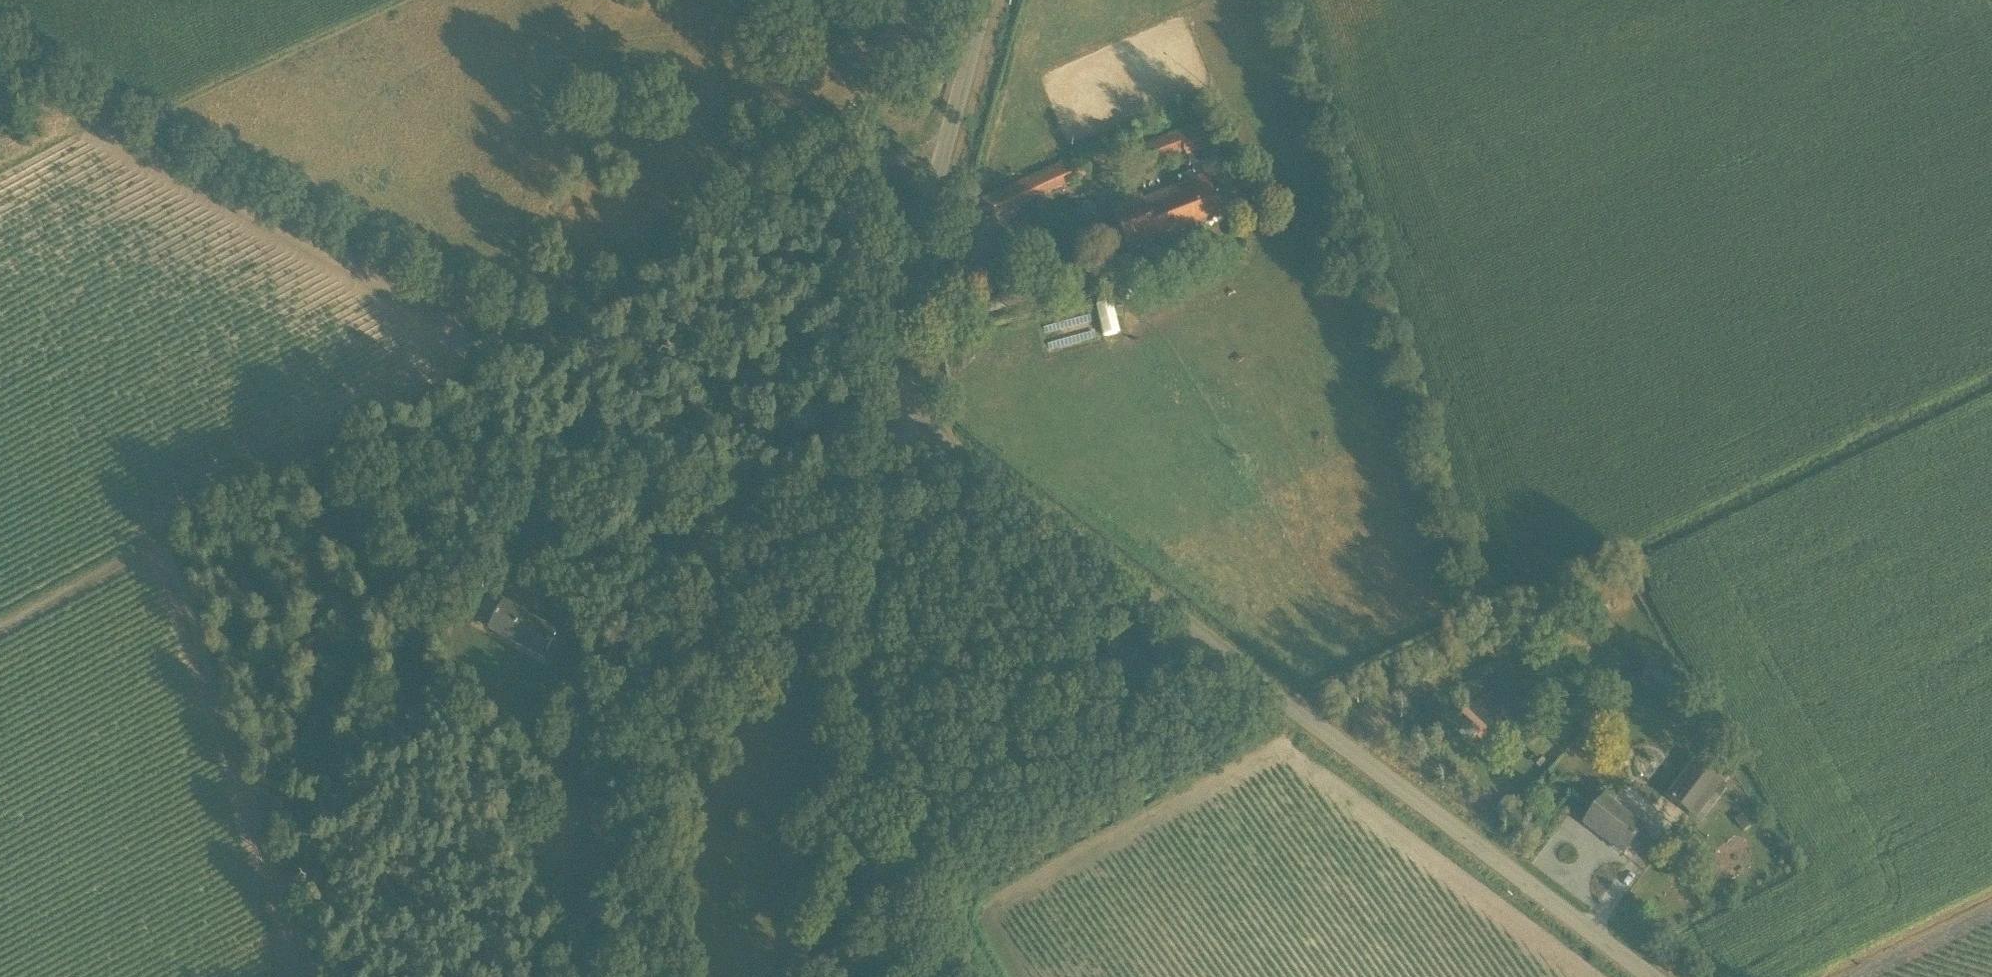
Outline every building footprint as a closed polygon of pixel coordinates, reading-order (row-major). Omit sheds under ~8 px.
[(1207,120),(1139,146),(1147,167),(1185,153),(1187,158),(1217,146),(1207,120)] [(1090,174),(1081,155),(971,204),(980,222),(1090,174)] [(1136,211),(1115,219),(1127,251),(1220,216),(1205,177),(1133,204),(1136,211)] [(503,605),(490,629),(543,658),(556,633),(503,605)] [(1649,664),(1637,680),(1662,699),(1675,683),(1649,664)] [(1477,735),(1479,733),(1462,716),(1455,722),(1443,724),(1445,740),(1458,741),(1477,735)] [(1694,820),(1723,782),(1696,761),(1667,799),(1694,820)] [(1645,828),(1605,797),(1584,825),(1624,856),(1645,828)] [(1507,799),(1493,813),(1502,823),(1516,808),(1507,799)]
